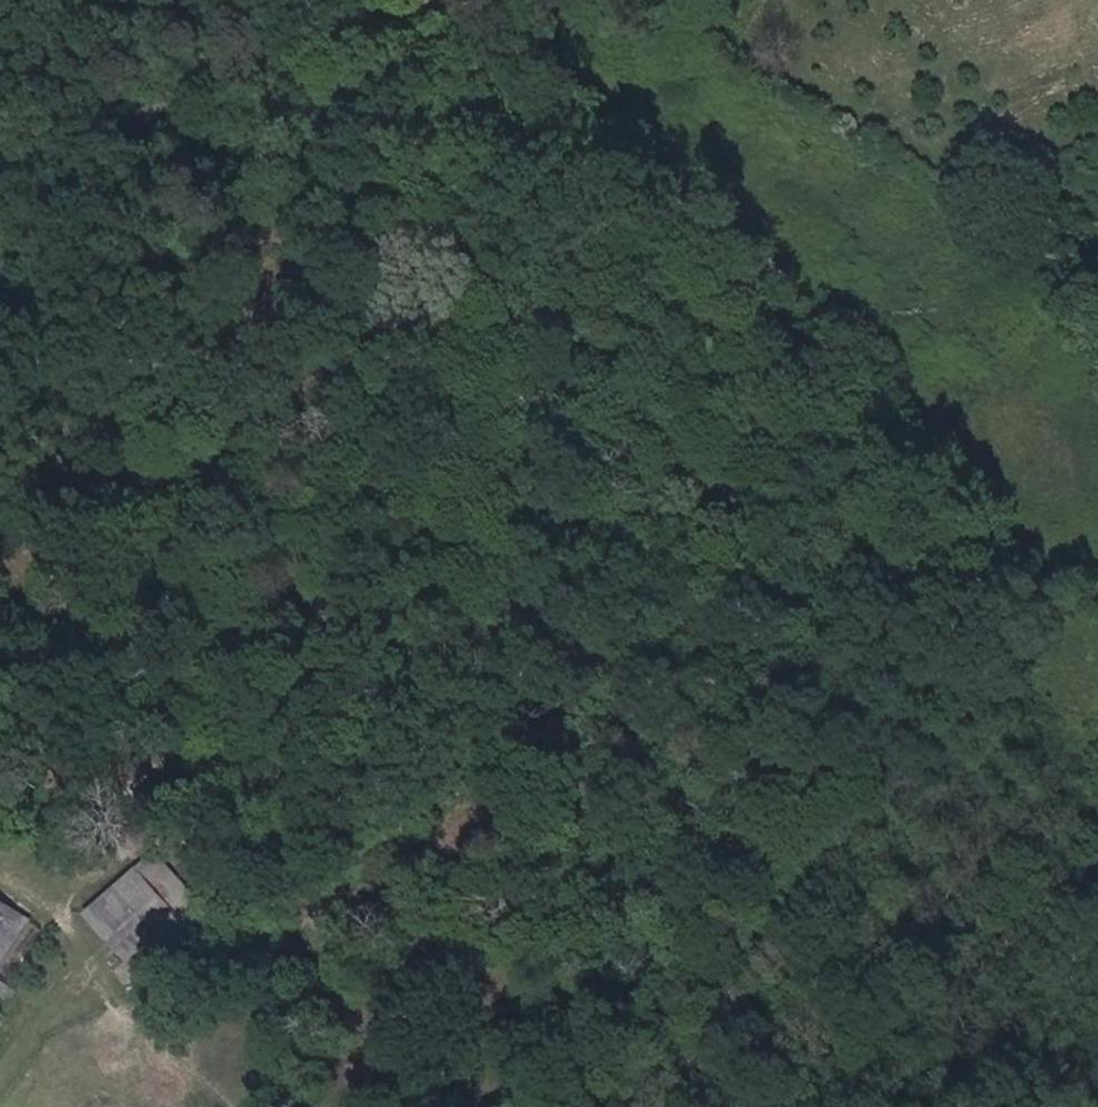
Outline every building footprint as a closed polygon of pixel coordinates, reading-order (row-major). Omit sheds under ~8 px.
[(133,968),(201,912),(152,854),(84,910),(133,968)] [(4,864),(0,871),(0,942),(35,882),(4,864)] [(1,966),(0,967),(0,991),(11,1001),(24,987),(1,966)]
